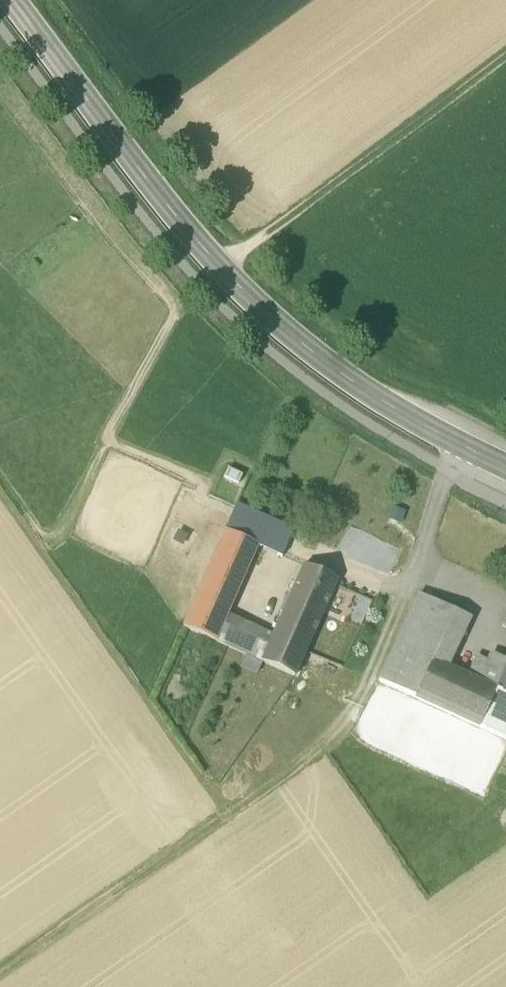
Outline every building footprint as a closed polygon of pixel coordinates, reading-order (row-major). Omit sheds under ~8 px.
[(235,510),(225,532),(257,546),(256,549),(280,559),(291,534),(235,510)] [(182,627),(215,642),(227,615),(256,549),(257,546),(225,532),(182,627)] [(302,564),(286,601),(322,617),(338,580),(302,564)] [(472,621),(419,596),(396,646),(433,663),(449,670),(472,621)] [(322,617),(286,601),(271,634),(259,661),(296,677),(322,617)] [(259,661),(271,634),(227,615),(215,642),(259,661)] [(396,646),(379,683),(416,700),(433,663),(396,646)] [(433,663),(416,700),(505,741),(505,664),(492,658),(489,665),(477,659),(469,679),(449,670),(433,663)]
